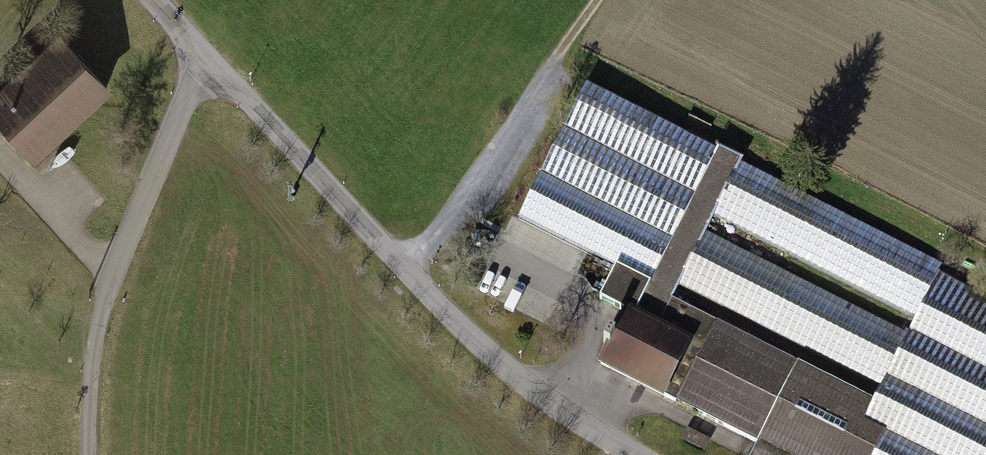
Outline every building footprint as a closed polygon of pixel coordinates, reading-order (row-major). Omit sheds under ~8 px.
[(0,83),(0,120),(7,128),(0,134),(0,135),(13,149),(21,142),(35,157),(113,86),(60,28),(0,83)] [(518,217),(616,267),(600,299),(625,312),(627,308),(660,324),(672,300),(875,403),(865,423),(887,434),(876,454),(985,454),(985,297),(939,273),(943,265),(741,162),(743,159),(719,147),(718,149),(587,83),(518,217)] [(694,341),(666,397),(759,444),(753,454),(876,454),(887,434),(865,423),(875,403),(672,300),(660,324),(694,341)] [(625,312),(597,367),(664,401),(666,397),(694,341),(660,324),(627,308),(625,312)]
